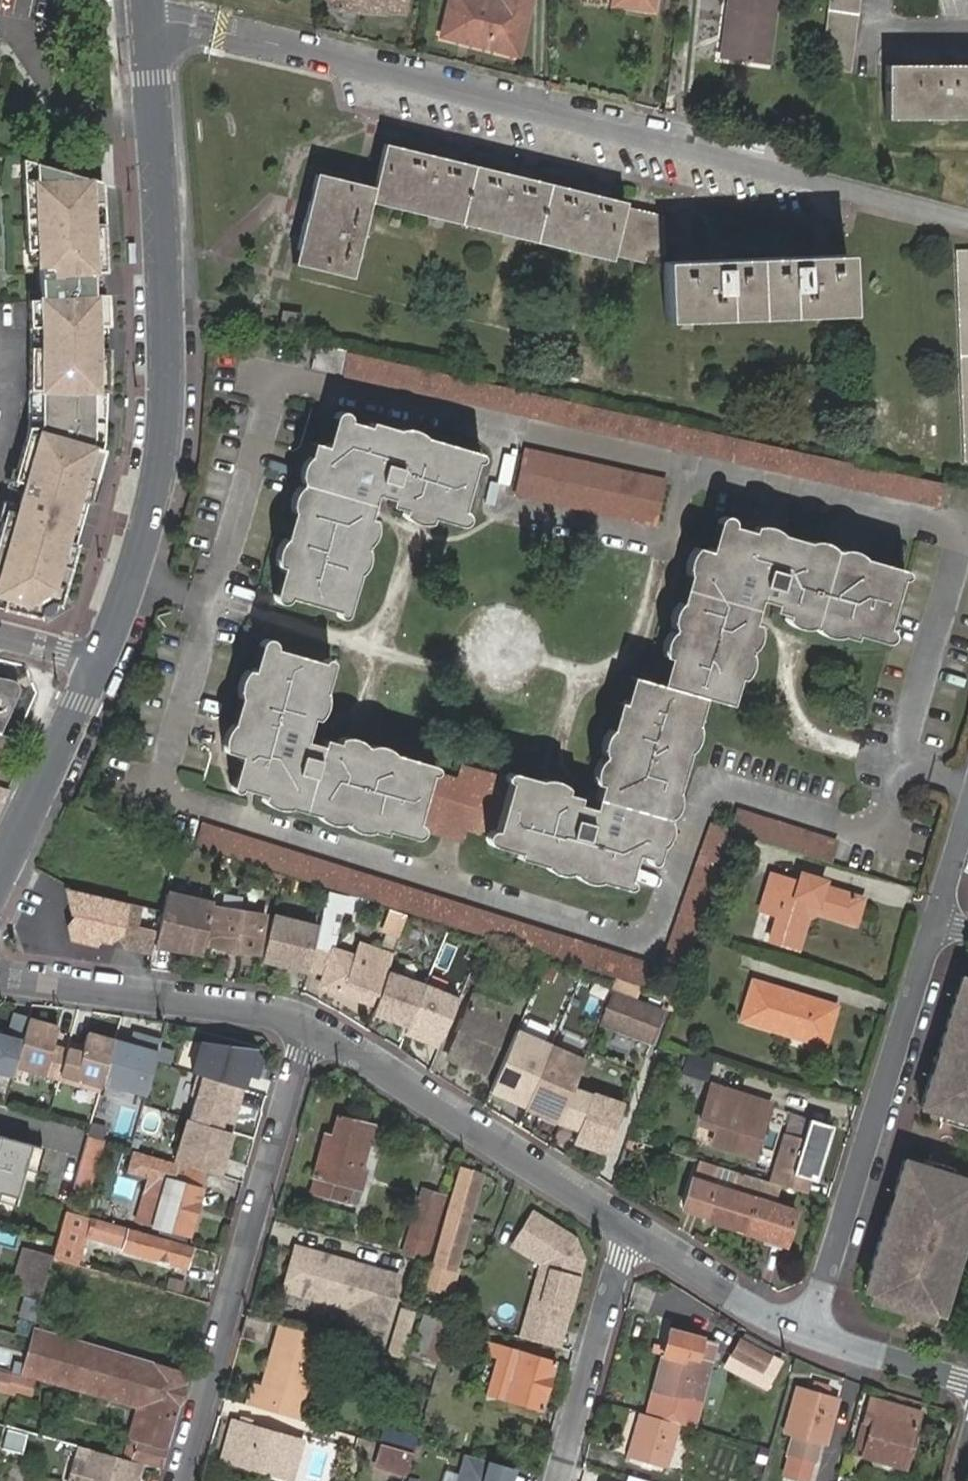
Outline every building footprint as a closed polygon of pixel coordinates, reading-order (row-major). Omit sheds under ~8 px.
[(338,10),(380,15),(382,13),(403,15),(404,0),(339,0),(338,10)] [(439,33),(515,52),(529,0),(447,0),(439,33)] [(609,6),(649,11),(651,0),(610,0),(609,6)] [(723,35),(730,37),(726,64),(765,69),(774,0),(728,0),(723,35)] [(820,69),(848,71),(858,0),(829,0),(820,69)] [(730,37),(723,35),(720,63),(726,64),(730,37)] [(886,129),(967,128),(967,68),(885,69),(886,129)] [(78,176),(100,182),(99,144),(77,146),(78,176)] [(369,203),(552,247),(607,261),(609,255),(641,264),(644,253),(662,254),(661,217),(622,208),(623,204),(550,186),(383,145),(372,189),(312,175),(291,264),(351,278),(369,203)] [(21,159),(25,250),(38,249),(40,291),(27,292),(29,339),(27,429),(0,525),(0,609),(29,616),(61,596),(82,523),(70,519),(76,498),(88,502),(104,444),(107,350),(106,296),(93,297),(92,272),(104,271),(100,182),(21,159)] [(961,471),(967,471),(967,253),(955,253),(961,471)] [(662,260),(663,322),(849,318),(847,255),(662,260)] [(280,313),(274,334),(295,338),(300,319),(280,313)] [(337,378),(342,357),(343,355),(315,348),(309,372),(337,378)] [(944,489),(342,357),(337,378),(336,381),(938,512),(944,489)] [(305,486),(296,513),(364,532),(367,520),(374,496),(386,499),(385,506),(398,511),(427,519),(429,512),(456,520),(458,513),(474,460),(391,435),(368,428),(340,419),(331,447),(317,443),(312,461),(305,486)] [(523,452),(512,500),(651,530),(660,483),(523,452)] [(298,484),(305,486),(312,461),(306,460),(298,467),(297,469),(296,473),(296,476),(296,479),(297,482),(298,484)] [(364,532),(296,513),(293,527),(281,564),(288,567),(280,594),(333,609),(340,611),(364,532)] [(705,550),(685,618),(753,637),(756,625),(763,601),(777,605),(775,612),(816,624),(854,636),(856,629),(882,636),(884,628),(898,582),(900,577),(879,571),(777,540),(752,533),(734,527),(727,525),(718,553),(711,551),(705,550)] [(753,528),(752,533),(777,540),(778,536),(767,527),(753,528)] [(52,613),(55,605),(58,606),(61,596),(29,616),(39,618),(40,614),(48,615),(52,613)] [(677,660),(668,687),(698,696),(705,698),(727,704),(735,678),(740,679),(753,637),(685,618),(682,631),(673,659),(677,660)] [(248,669),(246,676),(313,698),(316,690),(323,664),(318,662),(271,648),(264,646),(256,672),(248,669)] [(422,775),(424,769),(399,761),(333,740),(316,736),(314,741),(302,737),(313,698),(246,676),(232,725),(225,748),(224,750),(228,752),(233,754),(225,782),(337,815),(378,828),(380,822),(406,830),(409,821),(422,775)] [(698,696),(668,687),(665,685),(640,678),(632,704),(625,703),(610,754),(600,788),(666,810),(698,696)] [(15,694),(12,685),(0,682),(0,724),(15,694)] [(219,746),(225,748),(232,725),(228,723),(226,725),(223,728),(221,733),(219,736),(219,739),(219,742),(219,746)] [(512,786),(515,779),(509,778),(459,762),(455,778),(424,769),(422,775),(409,821),(406,830),(461,845),(466,829),(497,838),(499,830),(512,786)] [(666,810),(600,788),(594,809),(580,805),(582,799),(572,795),(543,788),(515,779),(512,786),(499,830),(497,838),(523,845),(521,851),(628,885),(637,855),(646,858),(651,860),(654,850),(655,846),(662,822),(664,815),(666,810)] [(10,791),(0,788),(0,811),(10,791)] [(733,832),(832,864),(840,841),(735,806),(728,830),(733,832)] [(666,824),(662,822),(655,846),(658,847),(661,846),(665,841),(667,834),(667,830),(666,824)] [(390,910),(405,915),(447,929),(458,932),(484,940),(527,954),(544,959),(566,967),(577,970),(612,981),(639,990),(642,991),(651,964),(204,823),(195,849),(257,868),(328,891),(340,894),(373,905),(390,910)] [(771,874),(759,909),(778,915),(769,939),(796,948),(809,915),(815,911),(854,924),(862,899),(824,886),(825,882),(801,873),(797,883),(771,874)] [(92,892),(84,889),(74,904),(76,917),(70,927),(73,939),(99,946),(101,940),(110,942),(120,936),(130,946),(155,952),(157,942),(160,932),(140,927),(144,908),(132,905),(127,904),(92,892)] [(203,952),(214,900),(169,890),(163,913),(160,932),(157,942),(203,952)] [(336,906),(340,894),(328,891),(325,902),(336,906)] [(317,933),(314,948),(331,952),(332,948),(341,911),(324,905),(317,933)] [(261,953),(267,914),(217,906),(212,947),(261,953)] [(399,938),(405,920),(405,915),(390,910),(383,932),(399,938)] [(314,948),(317,933),(273,921),(263,960),(292,968),(293,964),(309,968),(314,948)] [(388,971),(394,953),(357,942),(354,954),(338,950),(334,965),(329,963),(325,977),(322,986),(377,1003),(385,979),(388,971)] [(334,965),(338,950),(332,948),(331,952),(314,948),(309,968),(308,972),(325,977),(329,963),(334,965)] [(425,986),(388,971),(385,979),(377,1003),(373,1013),(409,1026),(425,986)] [(964,995),(956,992),(938,1051),(945,1053),(938,1075),(931,1073),(921,1107),(939,1112),(941,1104),(967,1113),(967,980),(964,995)] [(611,993),(599,1024),(650,1043),(662,1013),(634,1002),(639,990),(612,981),(609,992),(611,993)] [(752,983),(738,1020),(819,1049),(832,1012),(752,983)] [(458,1000),(425,986),(409,1026),(407,1030),(426,1037),(424,1041),(439,1047),(458,1000)] [(471,987),(456,1022),(461,1025),(457,1034),(452,1032),(443,1054),(481,1069),(503,1015),(477,1004),(482,992),(471,987)] [(508,1003),(482,992),(477,1004),(503,1015),(508,1003)] [(27,1017),(12,1013),(9,1026),(0,1030),(0,1034),(20,1040),(27,1017)] [(57,1077),(66,1046),(53,1042),(58,1026),(27,1017),(20,1040),(13,1065),(57,1077)] [(461,1025),(456,1022),(452,1032),(457,1034),(461,1025)] [(526,1100),(549,1045),(515,1030),(489,1090),(523,1105),(526,1100)] [(101,1079),(113,1038),(86,1031),(81,1050),(66,1046),(57,1077),(72,1081),(68,1095),(95,1103),(101,1079)] [(144,1092),(159,1039),(138,1032),(134,1044),(113,1038),(101,1079),(144,1092)] [(20,1040),(0,1034),(0,1072),(11,1075),(13,1065),(20,1040)] [(255,1075),(260,1060),(254,1048),(200,1041),(190,1071),(196,1073),(241,1087),(245,1072),(255,1075)] [(543,1107),(540,1115),(558,1121),(571,1085),(582,1058),(549,1045),(526,1100),(543,1107)] [(685,1053),(680,1065),(706,1076),(711,1063),(685,1053)] [(228,1130),(241,1087),(196,1073),(190,1094),(194,1095),(188,1117),(228,1130)] [(710,1142),(751,1157),(769,1105),(712,1084),(699,1119),(717,1125),(710,1142)] [(604,1156),(621,1105),(571,1085),(558,1121),(557,1125),(580,1132),(576,1147),(604,1156)] [(129,1140),(137,1108),(120,1104),(112,1136),(129,1140)] [(319,1145),(310,1174),(313,1175),(309,1190),(345,1200),(350,1184),(360,1187),(366,1166),(361,1164),(372,1124),(337,1113),(327,1147),(319,1145)] [(216,1173),(229,1131),(185,1116),(171,1160),(216,1173)] [(101,1138),(105,1126),(89,1121),(86,1133),(101,1138)] [(812,1190),(827,1135),(804,1128),(799,1148),(781,1143),(767,1192),(774,1193),(801,1201),(805,1188),(812,1190)] [(0,1134),(0,1191),(17,1196),(29,1142),(0,1134)] [(85,1147),(77,1173),(89,1177),(97,1150),(85,1147)] [(166,1179),(171,1163),(136,1152),(131,1168),(165,1178),(166,1179)] [(165,1178),(152,1222),(185,1232),(203,1173),(171,1163),(166,1179),(165,1178)] [(903,1163),(893,1196),(900,1198),(893,1220),(886,1218),(868,1277),(875,1280),(868,1304),(930,1323),(937,1299),(945,1301),(967,1227),(967,1210),(965,1209),(967,1200),(967,1183),(959,1180),(958,1185),(920,1173),(922,1168),(903,1163)] [(432,1262),(453,1268),(479,1173),(458,1167),(432,1262)] [(736,1196),(739,1183),(732,1182),(693,1171),(690,1183),(728,1193),(736,1196)] [(702,1222),(742,1234),(756,1189),(739,1183),(736,1196),(728,1193),(690,1183),(681,1212),(703,1219),(702,1222)] [(423,1189),(411,1234),(427,1239),(439,1193),(423,1189)] [(774,1193),(767,1192),(756,1189),(742,1234),(784,1247),(794,1214),(771,1206),(774,1193)] [(56,1237),(51,1257),(75,1264),(84,1233),(122,1243),(121,1247),(184,1263),(190,1245),(182,1243),(149,1233),(64,1208),(56,1237)] [(576,1239),(534,1213),(514,1247),(540,1262),(520,1335),(557,1346),(582,1256),(576,1239)] [(182,1243),(185,1232),(152,1222),(149,1233),(182,1243)] [(384,1329),(399,1276),(295,1247),(283,1290),(348,1307),(344,1318),(384,1329)] [(23,1248),(14,1280),(38,1287),(47,1255),(23,1248)] [(449,1284),(453,1268),(432,1262),(428,1278),(449,1284)] [(21,1330),(30,1332),(32,1326),(39,1300),(22,1295),(14,1321),(22,1324),(21,1330)] [(403,1309),(396,1334),(405,1337),(413,1311),(403,1309)] [(423,1313),(412,1351),(436,1357),(446,1319),(423,1313)] [(308,1414),(330,1336),(281,1322),(264,1387),(253,1383),(247,1404),(286,1415),(288,1409),(308,1414)] [(30,1332),(19,1373),(58,1384),(56,1393),(76,1399),(78,1390),(135,1407),(174,1418),(186,1370),(32,1326),(30,1332)] [(670,1328),(646,1408),(691,1421),(709,1359),(694,1355),(700,1337),(670,1328)] [(753,1364),(760,1350),(763,1343),(743,1332),(732,1353),(753,1364)] [(495,1356),(486,1392),(539,1408),(553,1361),(491,1343),(488,1354),(495,1356)] [(769,1355),(767,1354),(760,1350),(753,1364),(732,1353),(725,1367),(756,1382),(769,1355)] [(3,1387),(14,1390),(17,1377),(6,1374),(3,1387)] [(17,1377),(14,1390),(35,1396),(39,1384),(17,1377)] [(796,1386),(784,1433),(791,1435),(787,1454),(814,1460),(818,1442),(825,1444),(836,1396),(796,1386)] [(870,1397),(856,1451),(905,1466),(920,1412),(870,1397)] [(161,1465),(174,1418),(135,1407),(127,1435),(136,1437),(131,1456),(161,1465)] [(678,1422),(637,1411),(624,1456),(666,1467),(678,1422)] [(241,1417),(230,1459),(288,1476),(299,1441),(248,1425),(250,1420),(241,1417)] [(22,1452),(26,1434),(5,1429),(1,1448),(22,1452)] [(404,1474),(411,1450),(380,1442),(374,1465),(404,1474)] [(88,1447),(84,1461),(74,1458),(67,1480),(135,1480),(141,1462),(88,1447)] [(514,1465),(466,1451),(458,1480),(510,1480),(514,1465)]
